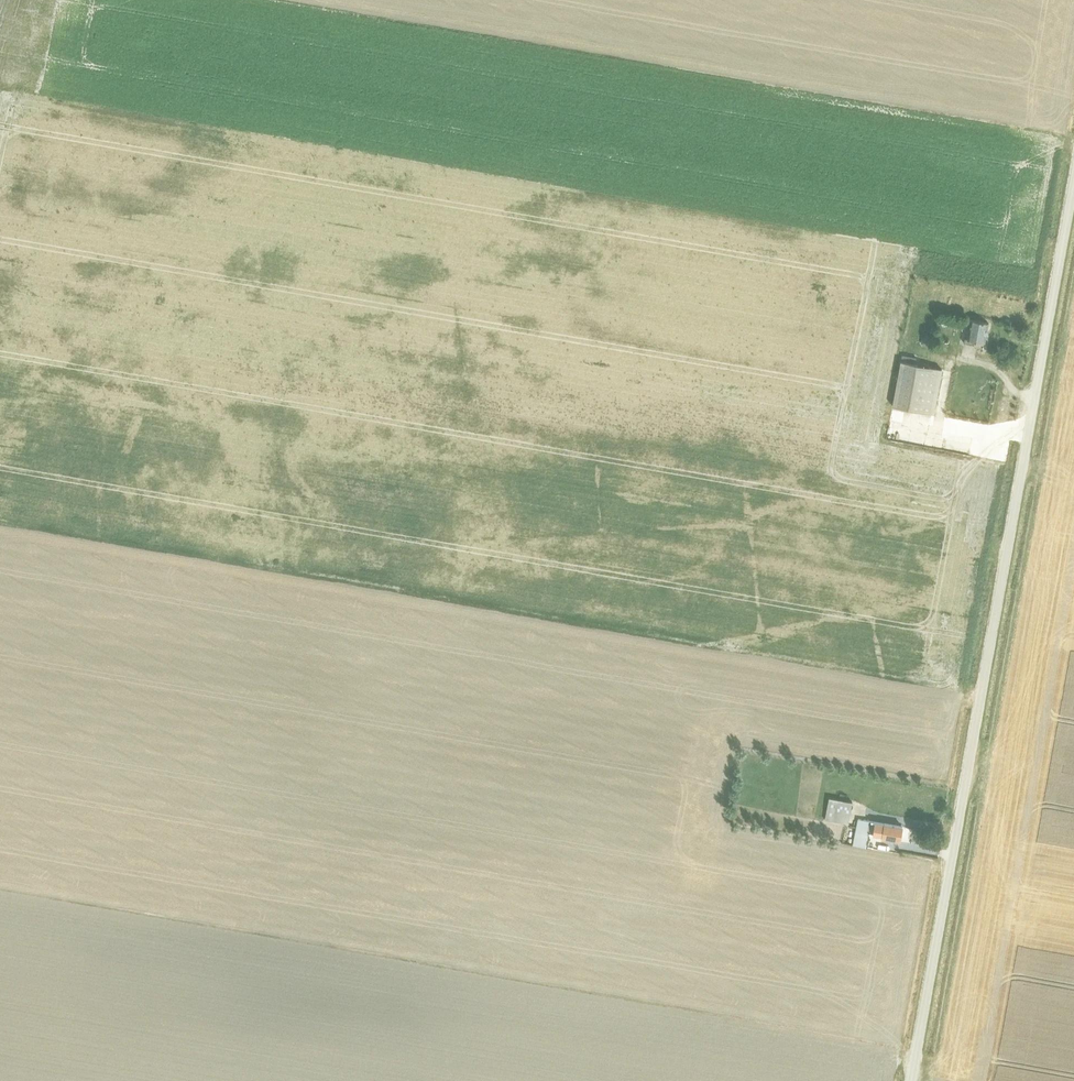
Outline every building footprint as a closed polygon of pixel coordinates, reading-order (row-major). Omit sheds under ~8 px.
[(988,322),(970,319),(966,338),(964,338),(963,342),(973,344),(974,340),(984,342),(988,322)] [(922,337),(921,341),(923,344),(926,344),(929,342),(930,339),(928,336),(924,335),(922,337)] [(941,369),(900,361),(892,405),(933,413),(941,369)] [(828,797),(824,818),(848,823),(852,801),(828,797)] [(858,818),(853,844),(867,847),(869,833),(882,835),(882,836),(899,839),(902,826),(884,822),(884,823),(858,818)]
